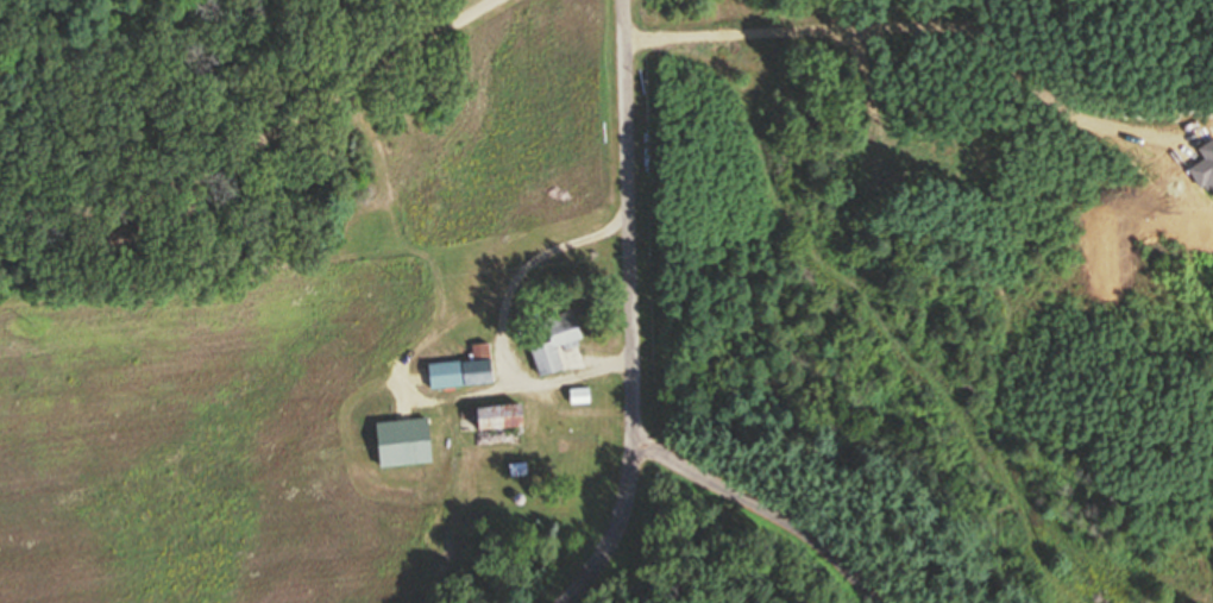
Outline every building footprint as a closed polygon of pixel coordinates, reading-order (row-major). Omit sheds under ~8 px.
[(528,347),(538,345),(534,333),(543,329),(540,320),(572,309),(582,338),(576,339),(578,345),(562,350),(561,345),(557,346),(554,346),(561,369),(538,376),(528,347)] [(429,389),(426,363),(469,357),(466,345),(488,343),(492,382),(429,389)] [(568,389),(589,387),(590,401),(570,403),(568,389)] [(472,408),(521,403),(523,426),(474,432),(472,408)] [(508,463),(526,460),(528,475),(510,477),(508,463)]
